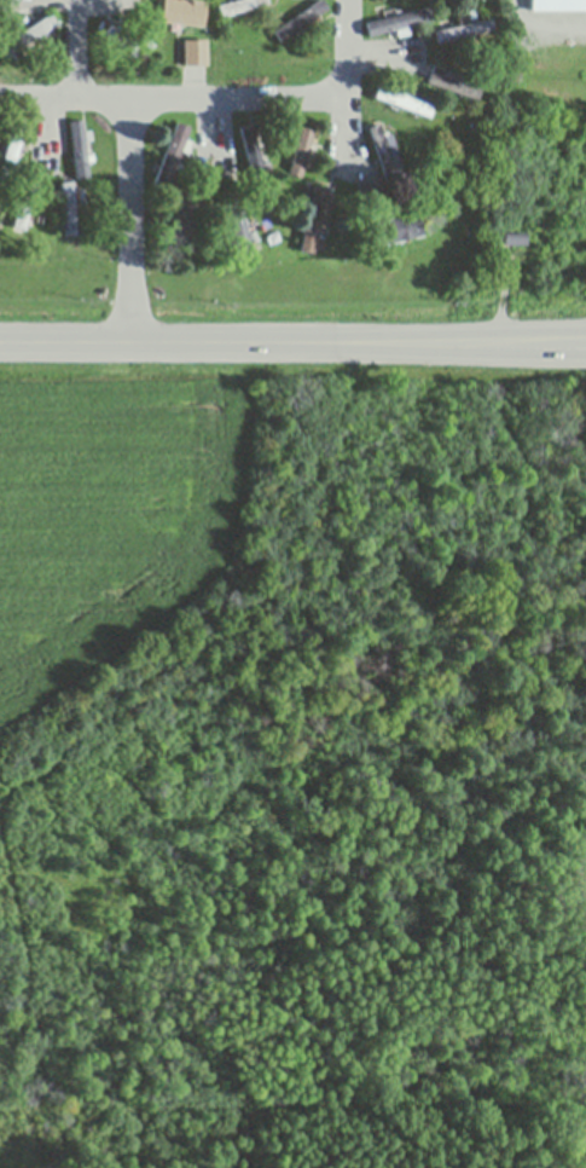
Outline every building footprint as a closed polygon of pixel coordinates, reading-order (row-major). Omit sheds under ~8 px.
[(217,12),(261,0),(266,0),(268,11),(221,24),(217,12)] [(280,42),(328,10),(321,0),(319,0),(273,31),(280,42)] [(532,17),(532,0),(585,0),(585,18),(532,17)] [(161,28),(163,2),(207,8),(203,34),(161,28)] [(296,37),(280,48),(273,39),(321,6),(329,16),(303,33),(307,37),(300,42),(296,37)] [(365,30),(430,15),(434,28),(369,44),(365,30)] [(2,50),(50,19),(57,30),(51,35),(53,39),(45,44),(42,40),(18,54),(23,60),(17,64),(12,59),(10,60),(2,50)] [(436,44),(493,32),(491,20),(433,33),(436,44)] [(121,37),(153,59),(146,70),(135,63),(133,65),(128,62),(129,59),(98,39),(100,35),(95,33),(100,27),(104,29),(105,28),(114,34),(116,30),(122,35),(121,37)] [(434,40),(491,27),(493,39),(436,51),(434,40)] [(150,41),(157,46),(151,53),(144,48),(150,41)] [(185,45),(207,45),(207,73),(185,73),(185,45)] [(453,72),(431,66),(426,85),(477,99),(480,86),(451,78),(453,72)] [(454,76),(457,69),(474,74),(471,82),(454,76)] [(427,92),(433,74),(453,81),(451,87),(480,98),(476,109),(427,92)] [(427,118),(432,107),(379,84),(375,95),(427,118)] [(378,93),(433,115),(429,126),(375,105),(378,93)] [(86,158),(93,157),(94,164),(87,166),(89,184),(77,186),(70,127),(82,126),(86,158)] [(471,127),(481,132),(477,140),(468,137),(471,127)] [(181,158),(166,198),(153,193),(178,129),(190,134),(185,146),(192,149),(187,161),(181,158)] [(6,198),(0,196),(0,175),(13,131),(25,134),(23,143),(29,145),(25,157),(19,155),(18,160),(27,162),(23,173),(14,170),(6,198)] [(251,132),(267,189),(255,192),(240,135),(251,132)] [(367,135),(379,132),(398,189),(385,192),(367,135)] [(303,148),(289,149),(290,177),(304,176),(303,148)] [(355,190),(379,184),(388,218),(365,224),(355,190)] [(34,198),(42,201),(39,218),(30,216),(23,244),(11,242),(25,185),(37,189),(34,198)] [(76,222),(77,242),(65,243),(60,189),(72,187),(74,197),(83,196),(83,212),(86,212),(86,221),(76,222)] [(303,191),(312,193),(308,207),(298,204),(303,191)] [(314,192),(329,196),(327,201),(332,202),(324,238),(319,237),(317,247),(324,248),(321,256),(314,254),(313,262),(298,260),(314,192)] [(237,197),(253,265),(239,267),(222,201),(237,197)] [(207,212),(191,259),(168,250),(184,204),(207,212)] [(367,233),(416,221),(422,245),(373,258),(367,233)] [(524,232),(501,232),(501,246),(524,246),(524,232)] [(503,241),(524,241),(524,254),(503,254),(503,241)]
